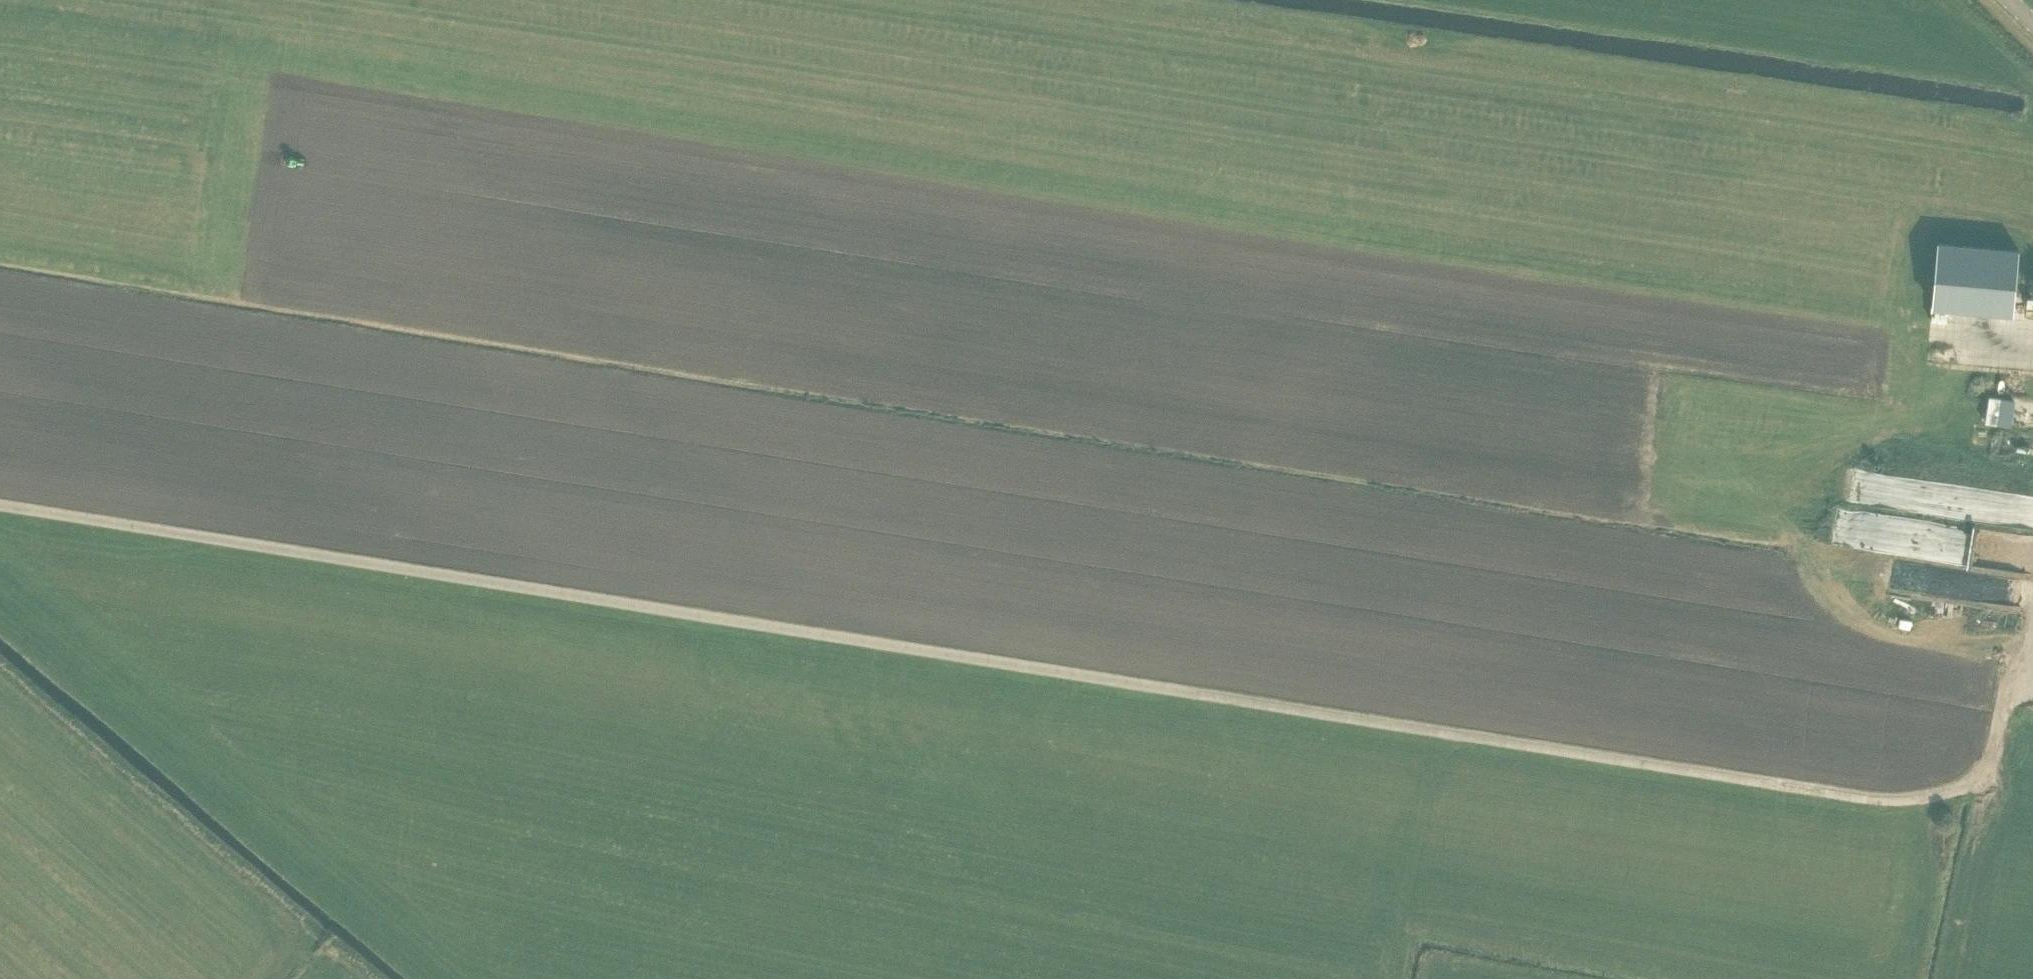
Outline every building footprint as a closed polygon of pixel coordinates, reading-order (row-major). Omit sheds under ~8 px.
[(2019,250),(1938,242),(1932,304),(2014,312),(2019,250)] [(2017,409),(2032,411),(2032,399),(2018,397),(2017,409)] [(1991,516),(1996,494),(1976,489),(1970,511),(1991,516)] [(1841,547),(1906,554),(1903,583),(1993,592),(1994,580),(1979,579),(1980,570),(2032,576),(2032,531),(1845,510),(1841,547)]
